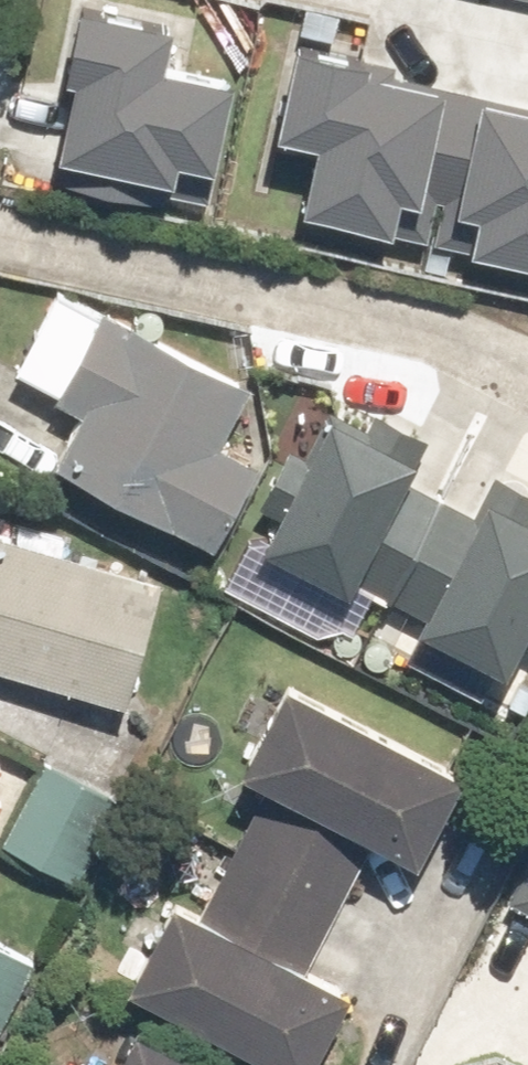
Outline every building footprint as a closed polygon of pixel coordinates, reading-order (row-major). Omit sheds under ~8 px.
[(60,158),(207,190),(235,63),(170,49),(179,8),(141,0),(83,0),(70,62),(81,64),(60,158)] [(294,25),(272,125),(316,135),(302,202),(413,226),(447,72),(379,57),(382,44),(294,25)] [(475,78),(441,233),(527,251),(527,89),(475,78)] [(236,383),(228,378),(71,285),(22,369),(87,408),(57,465),(164,521),(164,520),(201,540),(244,461),(206,441),(236,383)] [(400,450),(311,405),(242,544),(331,588),(337,576),(415,614),(414,617),(505,662),(527,616),(527,514),(477,489),(469,505),(391,468),(400,450)] [(114,699),(152,575),(0,528),(0,664),(114,699)] [(299,963),(365,832),(409,853),(455,762),(274,673),(228,764),(262,781),(197,911),(164,894),(119,982),(282,1064),(297,1064),(339,983),(299,963)] [(6,838),(77,872),(114,798),(42,763),(6,838)] [(500,895),(527,911),(527,849),(500,895)] [(31,957),(0,941),(0,1017),(31,957)] [(124,1018),(98,1064),(209,1064),(124,1018)]
